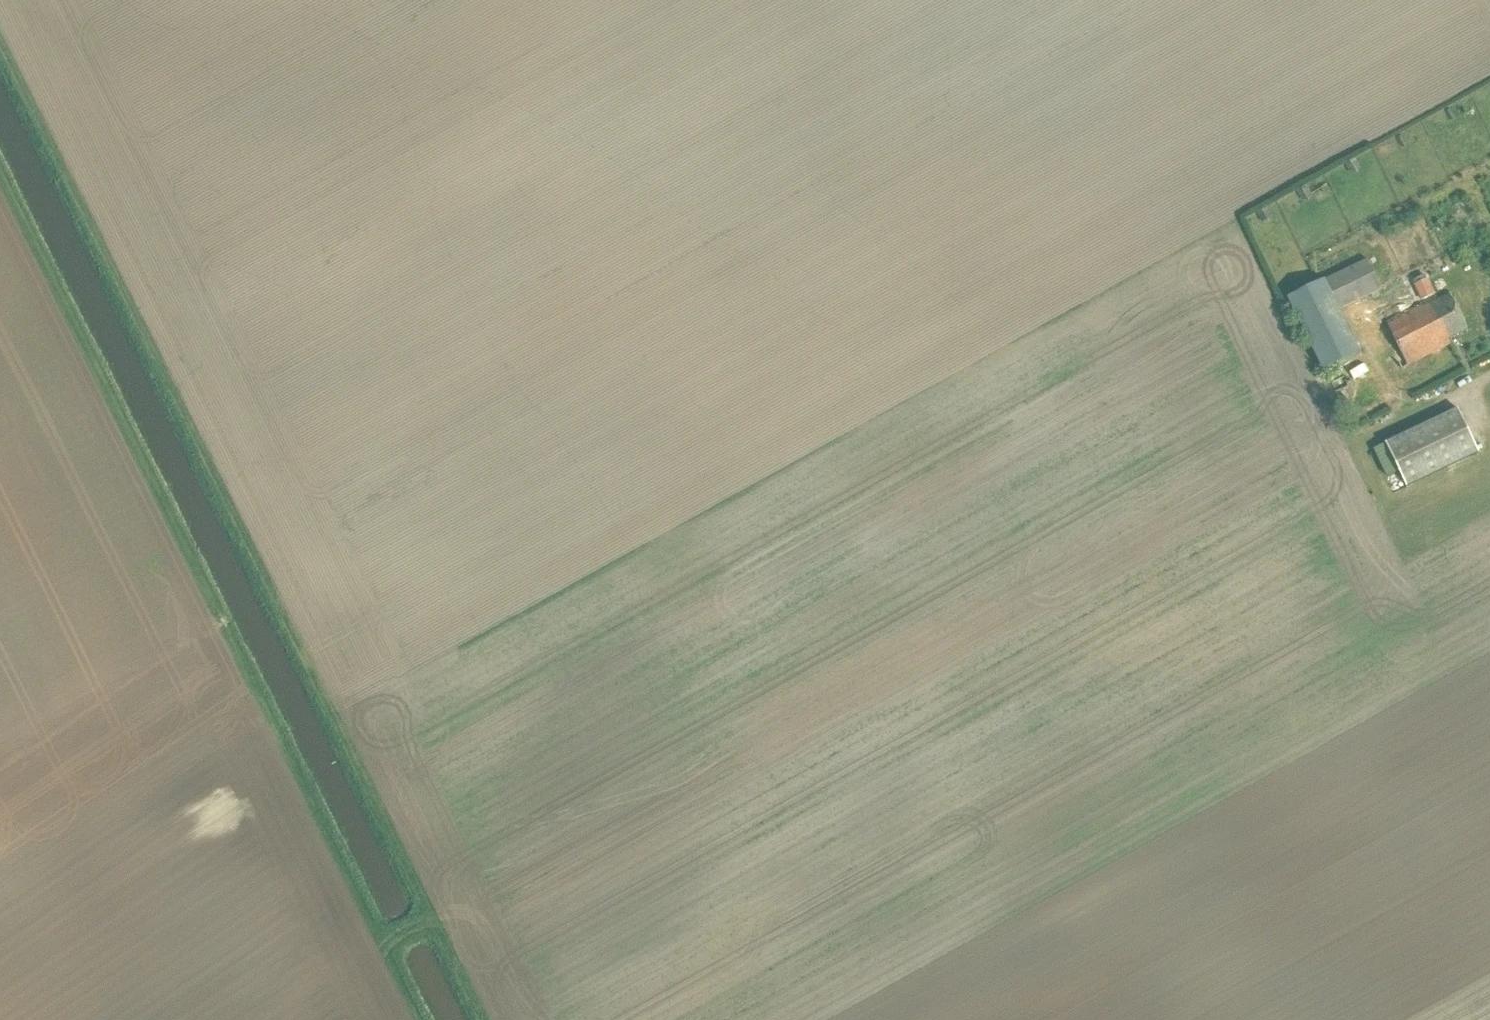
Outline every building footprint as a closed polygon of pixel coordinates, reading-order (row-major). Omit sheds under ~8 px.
[(1289,301),(1325,373),(1362,354),(1340,311),(1384,289),(1369,260),(1289,301)] [(1435,295),(1428,279),(1415,285),(1421,301),(1435,295)] [(1423,305),(1381,326),(1402,368),(1451,344),(1447,337),(1467,328),(1451,297),(1425,310),(1423,305)] [(1459,410),(1387,446),(1409,489),(1480,453),(1459,410)] [(1383,444),(1373,448),(1384,477),(1394,473),(1383,444)]
